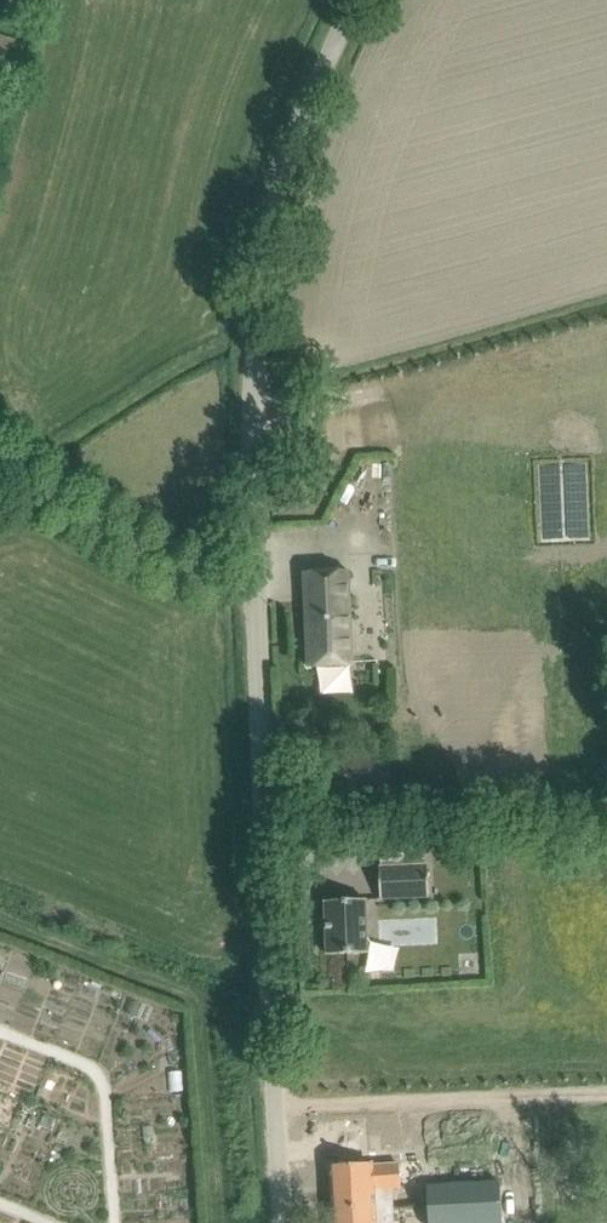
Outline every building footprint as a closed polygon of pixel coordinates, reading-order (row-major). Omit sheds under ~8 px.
[(19,38),(0,33),(0,106),(19,38)] [(401,480),(403,540),(606,533),(606,473),(401,480)] [(349,570),(304,573),(308,667),(353,665),(349,570)] [(427,865),(379,867),(380,899),(428,897),(427,865)] [(325,901),(327,955),(368,953),(366,899),(325,901)] [(331,1166),(334,1222),(377,1222),(376,1193),(430,1189),(428,1156),(401,1156),(402,1163),(370,1164),(331,1166)] [(426,1192),(427,1222),(500,1222),(499,1189),(426,1192)]
